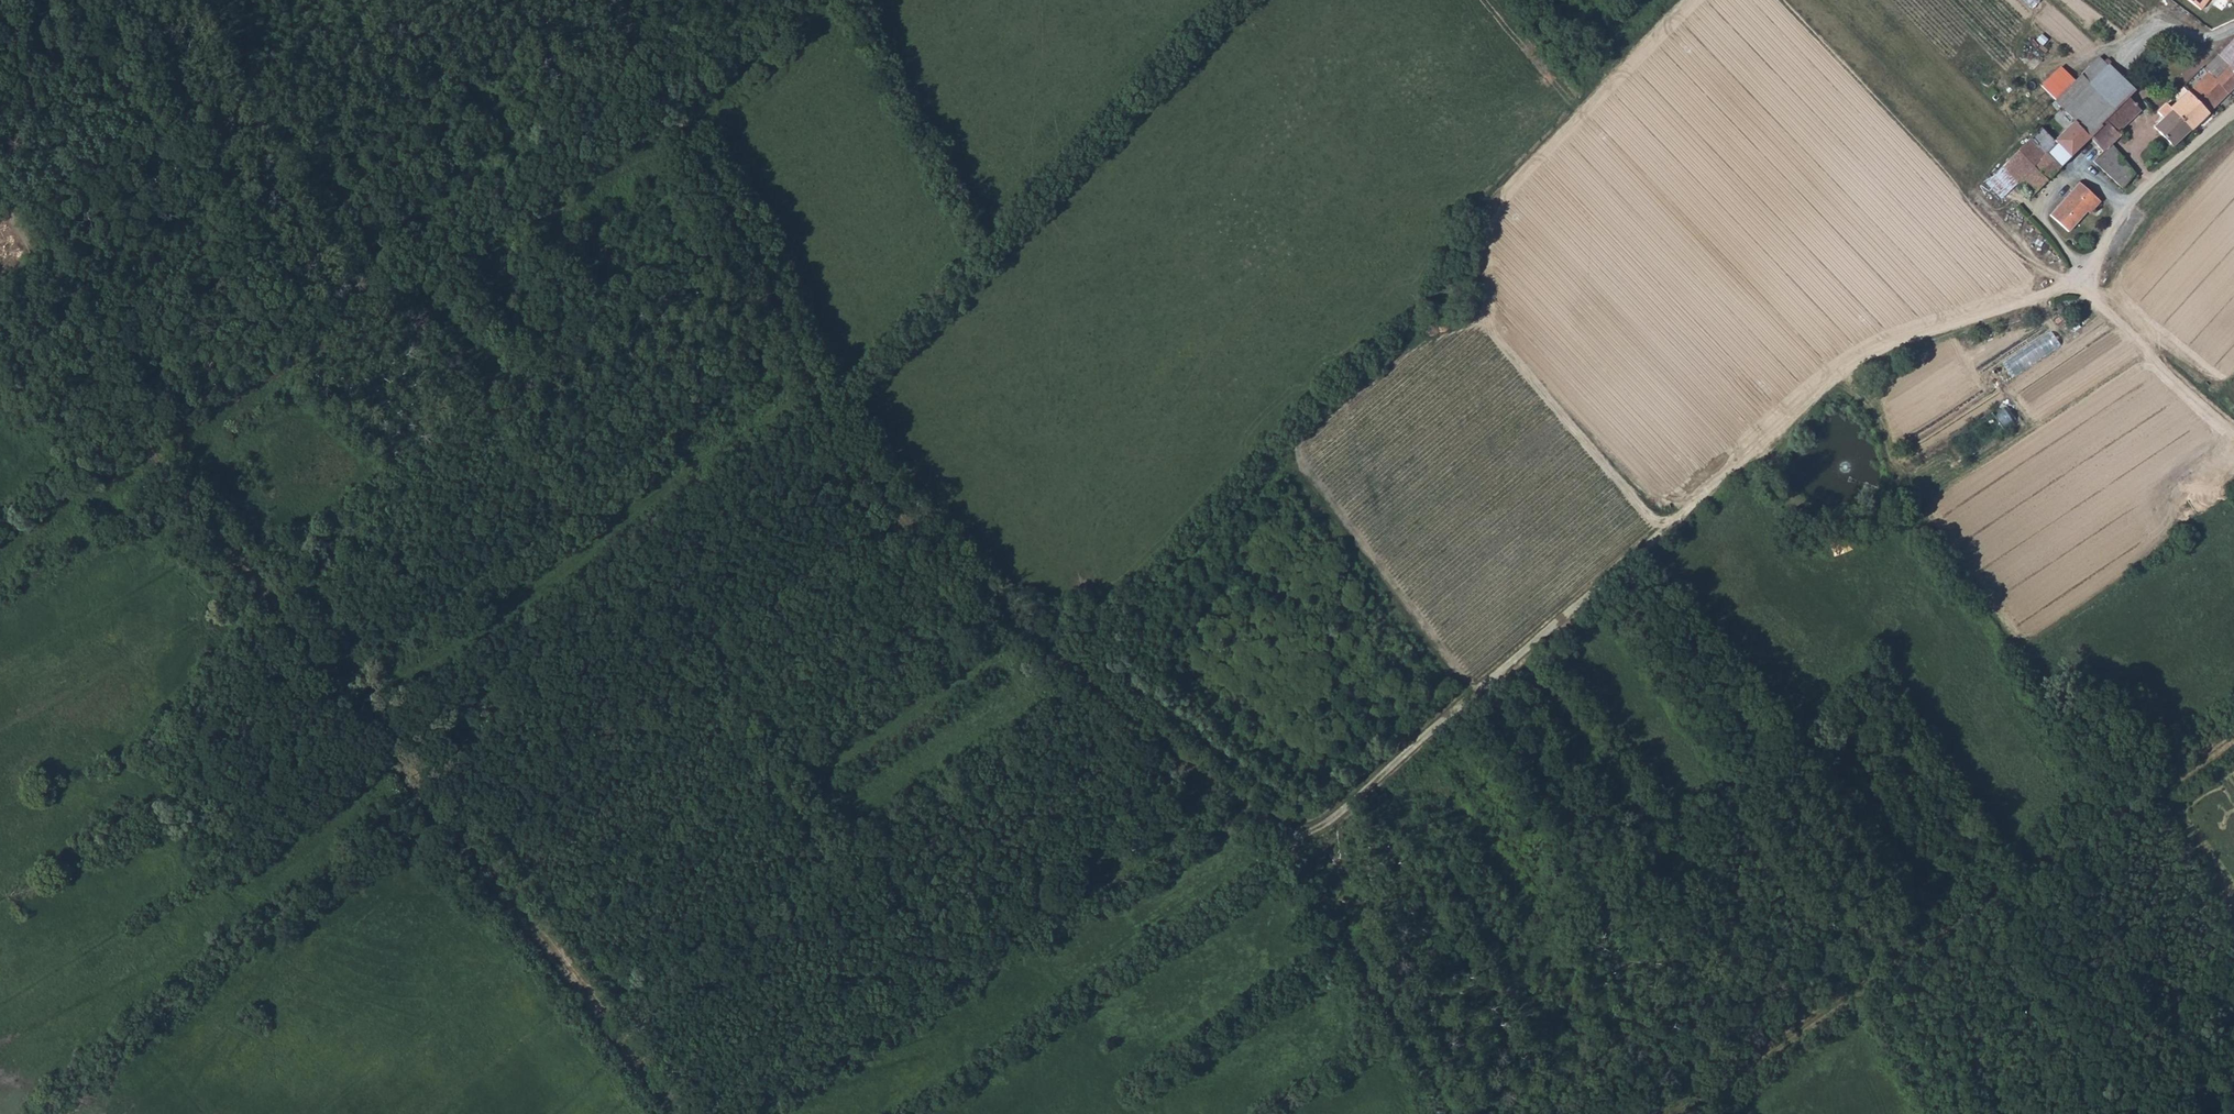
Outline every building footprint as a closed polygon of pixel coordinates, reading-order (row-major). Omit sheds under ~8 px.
[(2205,0),(2184,0),(2200,12),(2207,2),(2205,0)] [(2228,64),(2233,58),(2233,38),(2220,56),(2228,64)] [(2210,72),(2215,78),(2228,64),(2220,56),(2218,54),(2206,68),(2210,72)] [(2063,109),(2073,119),(2077,123),(2080,120),(2078,117),(2082,114),(2077,110),(2097,90),(2109,102),(2119,93),(2117,91),(2120,87),(2129,96),(2136,89),(2109,63),(2063,109)] [(2228,64),(2215,78),(2228,93),(2233,98),(2233,97),(2233,70),(2228,64)] [(2188,93),(2208,113),(2228,93),(2215,78),(2210,72),(2188,93)] [(2080,120),(2077,123),(2083,130),(2090,138),(2097,146),(2088,156),(2108,173),(2109,172),(2114,177),(2113,177),(2126,188),(2136,175),(2113,144),(2121,136),(2119,134),(2143,110),(2129,96),(2120,87),(2117,91),(2119,93),(2109,102),(2097,90),(2077,110),(2082,114),(2078,117),(2080,120)] [(2190,128),(2192,129),(2208,113),(2188,93),(2187,91),(2170,108),(2190,128)] [(2053,112),(2054,111),(2038,95),(2037,97),(2053,112)] [(2170,111),(2156,126),(2173,146),(2190,128),(2170,108),(2168,109),(2170,111)] [(2064,136),(2077,150),(2090,138),(2083,130),(2077,123),(2070,130),(2064,136)] [(2033,168),(2046,181),(2077,150),(2064,136),(2047,153),(2045,156),(2040,151),(2029,139),(2013,155),(2004,163),(2034,193),(2038,189),(2025,175),(2033,168)] [(2034,193),(2004,163),(2002,165),(2018,181),(2031,195),(2034,193)] [(2018,181),(2002,165),(1985,181),(2000,198),(2018,181)] [(2038,189),(2046,181),(2033,168),(2025,175),(2038,189)] [(2067,212),(2082,225),(2091,213),(2094,210),(2097,212),(2105,202),(2083,184),(2059,214),(2062,216),(2067,212)] [(2059,214),(2057,216),(2055,218),(2074,234),(2082,225),(2067,212),(2062,216),(2059,214)] [(2050,331),(2002,364),(2011,377),(2059,344),(2050,331)]
